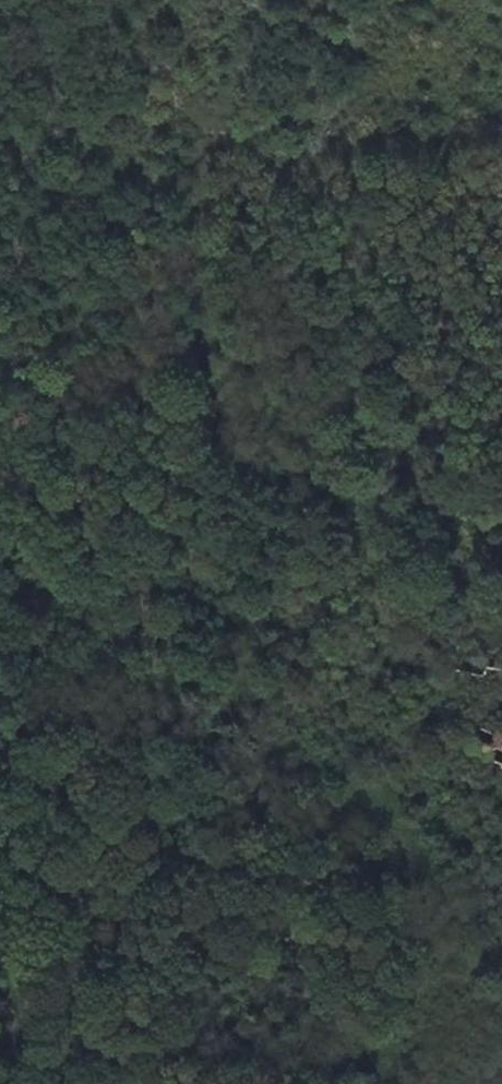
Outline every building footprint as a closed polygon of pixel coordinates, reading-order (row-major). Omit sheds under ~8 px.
[(478,729),(474,740),(468,738),(463,753),(501,766),(501,738),(478,729)]
